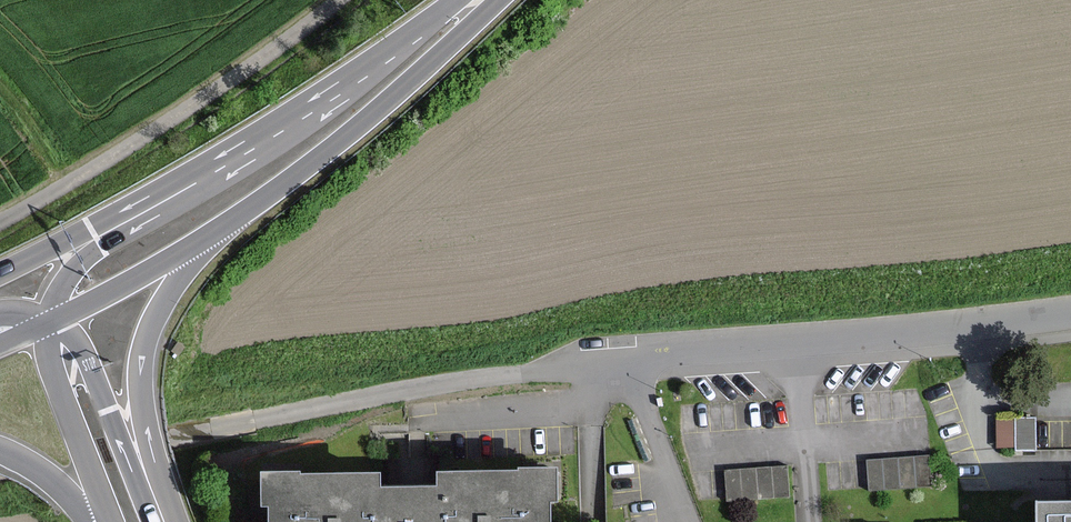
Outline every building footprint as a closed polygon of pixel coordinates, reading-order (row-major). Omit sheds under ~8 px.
[(1029,444),(1030,412),(998,411),(997,443),(1029,444)] [(1038,422),(1038,452),(1070,451),(1070,421),(1038,422)] [(869,461),(870,489),(930,486),(929,458),(869,461)] [(729,499),(789,496),(788,469),(728,472),(729,499)] [(558,471),(448,473),(449,490),(384,491),(384,474),(274,475),(275,521),(559,521),(558,471)] [(1044,498),(1044,521),(1070,521),(1070,498),(1044,498)]
